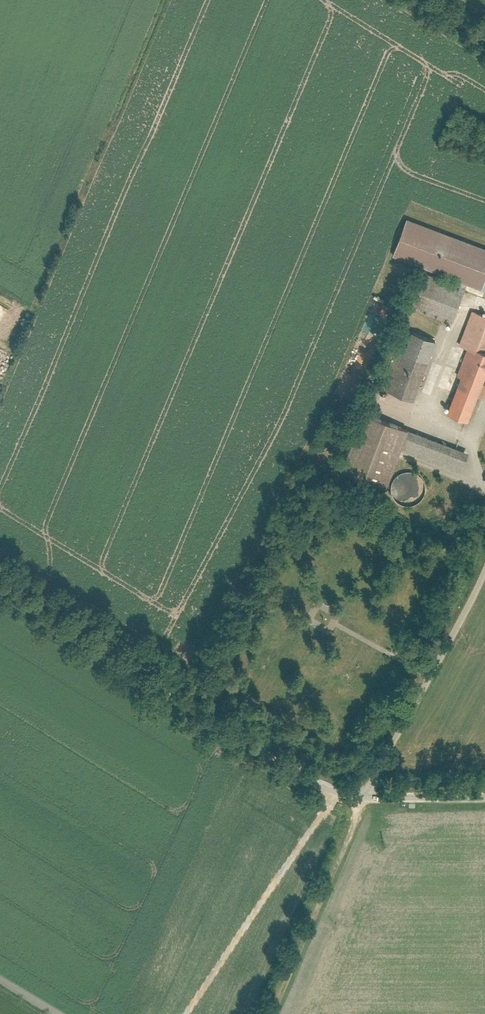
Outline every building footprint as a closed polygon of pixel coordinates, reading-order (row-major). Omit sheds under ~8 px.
[(406,217),(393,255),(484,289),(484,246),(406,217)] [(408,306),(452,323),(466,286),(422,269),(408,306)] [(471,309),(457,344),(467,348),(442,411),(469,421),(484,380),(484,314),(471,309)] [(414,399),(437,339),(411,330),(403,351),(389,345),(374,384),(414,399)] [(460,472),(468,451),(365,410),(344,463),(390,481),(402,449),(460,472)]
